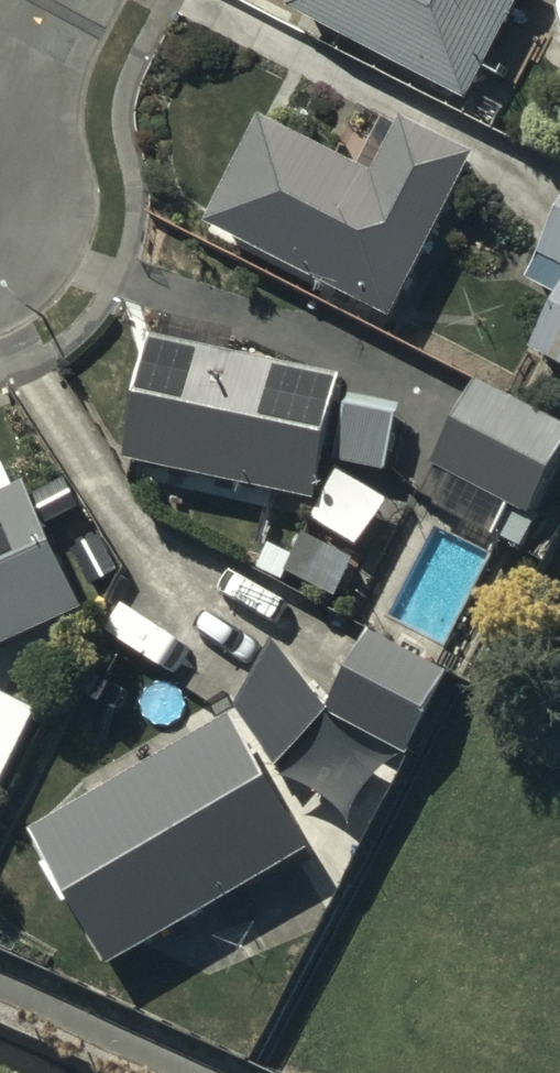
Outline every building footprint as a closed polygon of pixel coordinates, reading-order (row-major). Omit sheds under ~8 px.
[(298,11),(475,103),(530,0),(304,0),(298,11)] [(384,182),(268,123),(213,230),(399,324),(481,165),(411,130),(384,182)] [(533,281),(559,295),(559,229),(533,281)] [(538,353),(559,365),(559,311),(538,353)] [(348,382),(161,344),(136,465),(323,503),(348,382)] [(483,387),(441,471),(539,520),(559,477),(559,425),(483,387)] [(406,410),(356,400),(343,466),(393,476),(406,410)] [(394,505),(347,477),(319,522),(366,550),(394,505)] [(32,490),(0,505),(0,659),(91,616),(32,490)] [(362,568),(313,542),(294,579),(343,604),(362,568)] [(298,561),(276,549),(264,572),(287,584),(298,561)] [(456,677),(375,635),(336,710),(284,648),(247,714),(285,773),(337,720),(413,760),(456,677)] [(7,698),(0,712),(0,790),(8,794),(46,717),(7,698)] [(320,857),(241,721),(38,839),(117,974),(320,857)]
